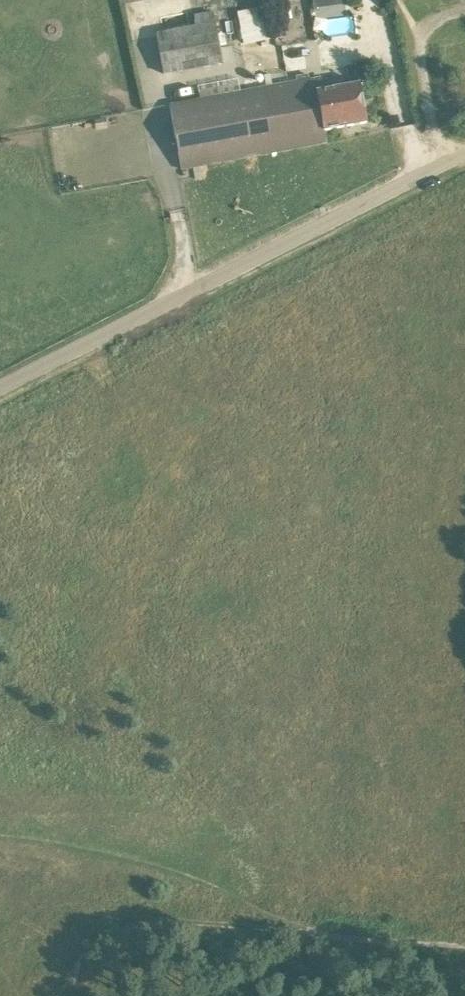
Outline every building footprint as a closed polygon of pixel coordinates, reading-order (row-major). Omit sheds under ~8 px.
[(240,13),(247,47),(270,42),(263,9),(240,13)] [(222,63),(213,13),(194,17),(196,27),(156,35),(164,75),(222,63)] [(324,131),(317,90),(324,89),(321,77),(170,106),(181,170),(326,142),(324,131)] [(366,123),(358,83),(324,89),(317,90),(324,131),(366,123)]
